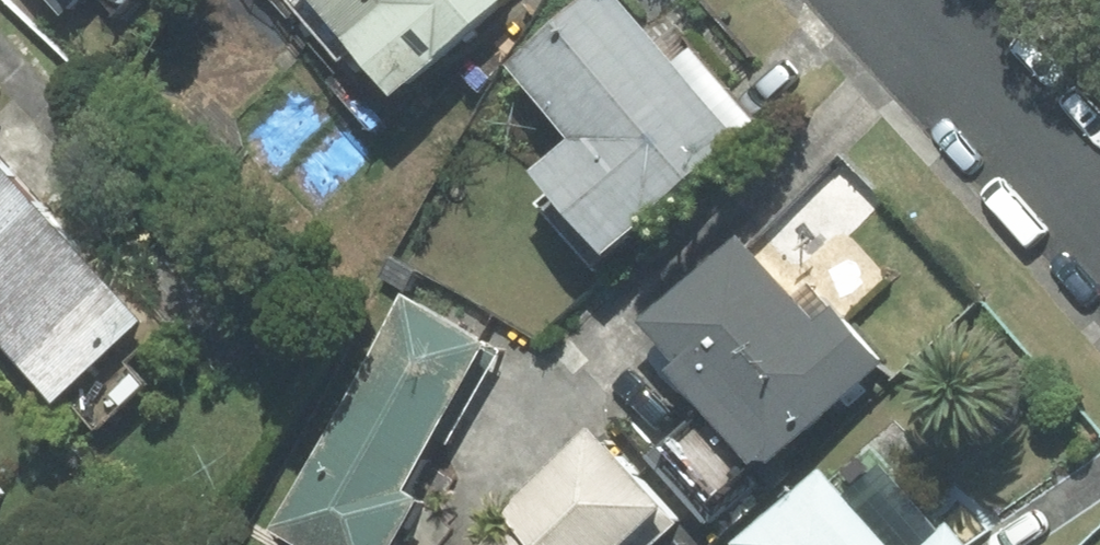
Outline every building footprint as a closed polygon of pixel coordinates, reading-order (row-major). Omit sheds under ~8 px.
[(61,14),(75,0),(48,0),(61,14)] [(337,57),(348,48),(389,92),(490,0),(285,0),(337,57)] [(530,172),(556,201),(547,208),(592,260),(753,123),(688,47),(673,60),(622,0),(573,0),(503,60),(570,138),(530,172)] [(31,206),(0,172),(0,234),(31,206)] [(0,234),(0,342),(50,397),(135,320),(31,206),(0,234)] [(757,464),(871,360),(838,325),(887,280),(842,230),(801,268),(765,229),(747,246),(736,233),(640,321),(678,362),(670,370),(702,404),(757,464)] [(480,345),(400,300),(268,530),(295,544),(385,544),(410,501),(395,493),(480,345)] [(757,464),(702,404),(645,457),(704,520),(761,468),(757,464)] [(478,544),(613,544),(655,507),(586,432),(497,513),(504,521),(478,544)] [(734,544),(960,544),(944,528),(941,531),(867,448),(827,483),(817,473),(734,544)]
